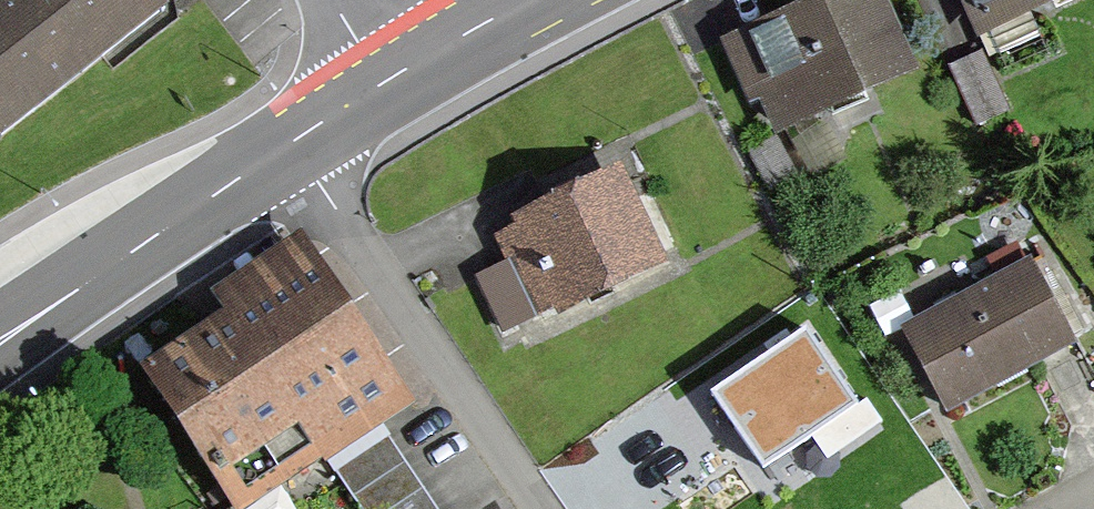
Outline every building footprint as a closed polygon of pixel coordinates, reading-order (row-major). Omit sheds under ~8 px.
[(158,12),(149,0),(0,0),(0,134),(158,12)] [(804,15),(728,49),(752,102),(762,98),(772,121),(770,121),(774,129),(781,125),(780,124),(900,70),(869,0),(837,0),(833,2),(833,0),(830,0),(803,12),(804,15)] [(979,25),(978,26),(980,31),(981,30),(985,38),(1019,23),(1014,12),(1042,0),(968,0),(979,25)] [(977,57),(947,70),(973,127),(1003,114),(977,57)] [(505,266),(475,280),(500,333),(647,263),(608,183),(547,213),(543,206),(527,214),(531,221),(492,239),(505,266)] [(1027,268),(901,335),(941,409),(1066,342),(1027,268)] [(403,402),(316,270),(149,382),(232,508),(242,508),(373,422),(403,402)] [(805,377),(721,435),(772,508),(774,508),(855,453),(805,377)] [(354,508),(431,508),(383,438),(330,473),(354,508)]
